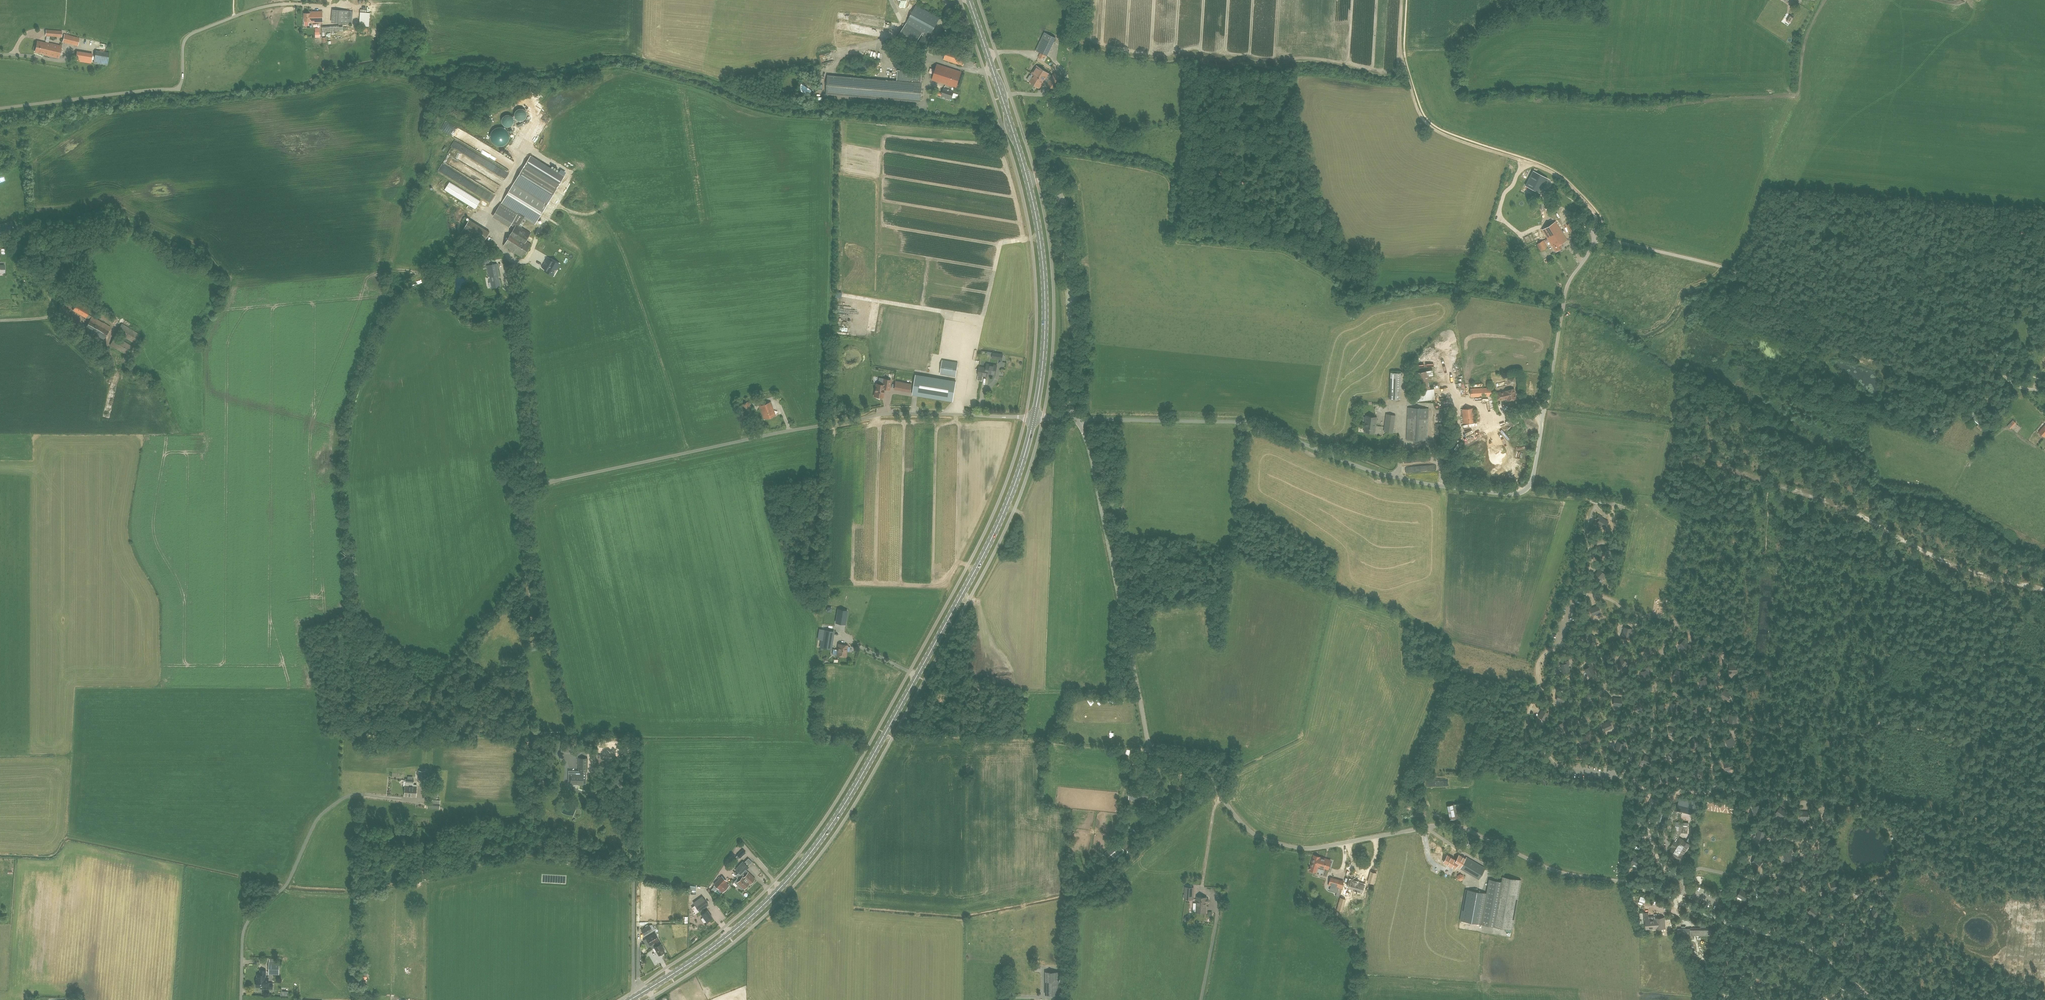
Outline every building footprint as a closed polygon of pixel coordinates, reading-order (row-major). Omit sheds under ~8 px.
[(912,48),(919,37),(923,32),(924,33),(918,44),(927,49),(932,40),(929,39),(940,18),(916,5),(906,23),(904,27),(896,38),(912,48)] [(349,10),(332,9),(331,22),(352,24),(352,17),(348,17),(349,10)] [(312,22),(322,22),(322,11),(311,11),(311,12),(304,13),(304,26),(309,26),(309,20),(312,20),(312,22)] [(330,32),(339,31),(339,27),(339,25),(322,26),(322,32),(322,33),(326,33),(326,32),(330,32)] [(869,27),(868,33),(876,35),(878,29),(869,27)] [(1043,56),(1046,57),(1047,55),(1047,56),(1056,38),(1045,32),(1036,50),(1040,52),(1038,57),(1042,59),(1043,56)] [(79,38),(64,34),(62,42),(78,46),(79,38)] [(48,47),(49,43),(47,42),(46,43),(37,41),(35,51),(44,54),(45,50),(46,51),(47,47),(48,47)] [(45,50),(44,54),(59,58),(61,46),(49,43),(48,47),(47,47),(46,51),(45,50)] [(963,65),(966,54),(947,48),(944,59),(963,65)] [(107,65),(109,53),(96,50),(94,63),(107,65)] [(823,59),(834,56),(833,50),(822,52),(823,59)] [(92,54),(77,51),(75,60),(91,63),(92,54)] [(956,87),(961,72),(937,64),(932,79),(956,87)] [(1027,79),(1029,80),(1029,81),(1039,88),(1045,78),(1049,73),(1036,65),(1031,73),(1033,74),(1032,76),(1030,75),(1027,79)] [(898,70),(897,80),(896,81),(828,75),(826,91),(826,94),(921,102),(922,83),(921,83),(922,72),(898,70)] [(1052,75),(1049,73),(1045,78),(1049,80),(1046,84),(1054,89),(1062,77),(1054,72),(1052,75)] [(951,99),(954,91),(944,87),(942,93),(937,91),(937,94),(951,99)] [(473,148),(487,156),(491,148),(477,140),(473,148)] [(482,161),(484,157),(470,149),(468,153),(482,161)] [(524,217),(535,224),(564,176),(530,156),(501,203),(493,216),(509,226),(510,224),(515,227),(503,245),(523,257),(531,244),(526,241),(531,233),(519,225),(524,217)] [(1533,171),(1526,185),(1540,193),(1548,178),(1533,171)] [(463,181),(466,173),(460,172),(458,179),(463,181)] [(478,178),(496,191),(500,186),(487,176),(485,179),(480,175),(478,178)] [(1242,197),(1238,203),(1245,207),(1249,202),(1242,197)] [(482,245),(490,232),(469,219),(461,232),(482,245)] [(1559,244),(1565,241),(1567,240),(1556,221),(1542,229),(1550,243),(1551,246),(1552,246),(1555,252),(1562,248),(1559,244)] [(78,248),(84,244),(81,240),(75,244),(78,248)] [(1548,248),(1544,241),(1543,240),(1537,244),(1541,251),(1548,248)] [(87,259),(94,253),(90,250),(84,256),(87,259)] [(64,263),(56,256),(48,266),(56,273),(64,263)] [(544,264),(542,267),(545,270),(550,273),(553,268),(556,269),(559,264),(551,259),(551,260),(547,258),(545,262),(546,262),(545,264),(544,264)] [(486,266),(489,282),(492,282),(493,287),(501,285),(500,279),(499,279),(498,276),(499,276),(497,264),(494,265),(486,266)] [(103,340),(110,327),(87,314),(90,309),(77,302),(73,310),(85,317),(84,319),(89,321),(84,329),(103,340)] [(134,342),(139,334),(122,323),(116,332),(134,342)] [(127,355),(132,346),(115,336),(110,344),(127,355)] [(940,374),(946,375),(955,376),(958,362),(942,360),(940,374)] [(988,368),(987,373),(995,374),(997,365),(987,363),(986,367),(988,368)] [(982,380),(983,375),(987,376),(987,373),(988,368),(986,367),(979,366),(978,375),(977,379),(977,380),(982,380)] [(1428,371),(1431,388),(1436,387),(1432,370),(1428,371)] [(956,381),(946,379),(916,374),(913,394),(943,399),(953,401),(956,381)] [(1391,374),(1390,400),(1401,400),(1401,374),(1391,374)] [(883,393),(884,389),(889,390),(891,380),(879,378),(878,384),(876,383),(874,396),(876,396),(876,397),(879,399),(881,397),(883,397),(883,393)] [(899,389),(905,390),(910,391),(911,384),(906,383),(901,382),(896,381),(895,385),(895,387),(894,388),(899,389)] [(1491,396),(1491,387),(1470,388),(1471,397),(1491,396)] [(1501,392),(1496,392),(1497,400),(1502,399),(1505,399),(1505,398),(1507,397),(1507,400),(1511,399),(1512,400),(1513,399),(1514,399),(1516,398),(1514,388),(1509,389),(1508,389),(1507,389),(1506,390),(1505,390),(1505,391),(1501,392)] [(1417,391),(1417,401),(1435,400),(1434,390),(1417,391)] [(745,415),(753,412),(751,406),(750,406),(748,401),(740,405),(745,415)] [(771,416),(775,415),(771,402),(759,406),(764,419),(768,417),(768,418),(772,417),(771,416)] [(1408,407),(1406,439),(1427,440),(1428,408),(1408,407)] [(1462,409),(1463,423),(1475,421),(1473,407),(1462,409)] [(1386,413),(1384,431),(1393,433),(1396,415),(1386,413)] [(1365,423),(1376,425),(1377,416),(1366,415),(1365,423)] [(2010,429),(2016,423),(2013,420),(2007,425),(2010,429)] [(1375,432),(1376,425),(1365,423),(1364,431),(1375,432)] [(1598,520),(1597,522),(1596,524),(1600,526),(1600,525),(1605,528),(1608,522),(1602,518),(1603,517),(1599,515),(1596,519),(1598,520)] [(1606,554),(1610,553),(1609,546),(1602,547),(1602,546),(1598,547),(1599,552),(1601,551),(1602,556),(1606,555),(1606,554)] [(1602,572),(1604,570),(1600,566),(1597,570),(1598,570),(1593,576),(1599,581),(1602,577),(1603,578),(1606,575),(1602,572)] [(1591,607),(1587,608),(1589,613),(1591,612),(1592,615),(1601,612),(1598,605),(1591,608),(1591,607)] [(847,611),(838,609),(836,623),(845,624),(847,611)] [(1632,628),(1624,626),(1622,635),(1626,636),(1625,638),(1631,639),(1632,635),(1630,635),(1632,628)] [(833,631),(823,629),(820,647),(830,648),(833,631)] [(1586,634),(1584,633),(1581,637),(1584,640),(1585,638),(1591,643),(1595,637),(1588,632),(1586,634)] [(1693,646),(1691,643),(1689,645),(1684,640),(1679,645),(1684,650),(1687,648),(1688,650),(1693,646)] [(538,641),(527,643),(529,651),(540,648),(538,641)] [(839,644),(838,649),(833,648),(832,654),(837,654),(837,655),(846,656),(847,651),(849,651),(850,646),(847,646),(848,645),(839,644)] [(1654,650),(1648,645),(1643,650),(1649,656),(1654,650)] [(1627,658),(1622,655),(1619,658),(1620,659),(1616,665),(1623,670),(1628,662),(1626,660),(1627,658)] [(1569,664),(1568,661),(1564,662),(1564,664),(1560,665),(1562,673),(1569,671),(1568,665),(1569,664)] [(1592,666),(1591,663),(1587,666),(1588,667),(1584,669),(1589,677),(1595,673),(1591,667),(1592,666)] [(1643,679),(1650,677),(1648,671),(1651,670),(1650,666),(1644,668),(1644,671),(1641,672),(1643,679)] [(1683,673),(1676,670),(1673,676),(1680,679),(1683,673)] [(1708,686),(1706,678),(1699,681),(1702,688),(1708,686)] [(1731,693),(1724,690),(1721,696),(1728,699),(1731,693)] [(1566,696),(1558,693),(1556,700),(1564,702),(1566,696)] [(1582,704),(1589,703),(1589,697),(1591,697),(1591,693),(1585,694),(1585,696),(1582,696),(1582,704)] [(1646,705),(1640,700),(1636,706),(1642,710),(1646,705)] [(1703,713),(1699,707),(1701,706),(1699,703),(1695,706),(1697,708),(1693,710),(1697,717),(1703,713)] [(1548,713),(1542,710),(1538,716),(1544,720),(1548,713)] [(1564,731),(1569,726),(1566,722),(1567,721),(1565,718),(1561,721),(1562,722),(1559,725),(1564,731)] [(1612,727),(1609,721),(1602,724),(1605,731),(1612,727)] [(1735,744),(1732,737),(1726,740),(1729,747),(1735,744)] [(560,753),(573,754),(573,749),(574,740),(562,738),(561,749),(560,753)] [(1700,742),(1694,738),(1689,744),(1695,748),(1700,742)] [(1625,744),(1618,741),(1616,748),(1622,751),(1625,744)] [(603,744),(603,754),(623,754),(623,744),(603,744)] [(1679,755),(1674,749),(1669,753),(1673,759),(1679,755)] [(1655,758),(1652,756),(1651,758),(1646,755),(1643,762),(1650,765),(1651,761),(1654,762),(1655,758)] [(586,783),(586,771),(587,771),(588,758),(579,758),(579,771),(568,770),(568,783),(583,784),(583,783),(586,783)] [(1733,768),(1732,761),(1724,763),(1726,770),(1733,768)] [(1703,771),(1697,767),(1693,773),(1700,777),(1703,771)] [(1669,781),(1668,773),(1661,775),(1663,782),(1669,781)] [(406,778),(405,796),(416,796),(417,784),(413,784),(413,782),(414,782),(414,779),(406,778)] [(1147,799),(1147,790),(1129,790),(1129,799),(1141,799),(1141,803),(1147,803),(1147,799)] [(1465,816),(1462,802),(1447,805),(1450,819),(1465,816)] [(1761,812),(1760,805),(1753,807),(1755,814),(1761,812)] [(1786,812),(1780,807),(1776,813),(1782,817),(1786,812)] [(1830,821),(1833,814),(1830,813),(1831,810),(1826,808),(1824,811),(1826,812),(1823,818),(1830,821)] [(1646,817),(1633,816),(1632,826),(1646,827),(1646,817)] [(1674,829),(1669,836),(1674,840),(1679,832),(1680,826),(1676,826),(1674,829)] [(1765,832),(1759,830),(1757,837),(1764,839),(1765,832)] [(1684,854),(1690,844),(1684,840),(1679,837),(1676,841),(1675,840),(1673,844),(1671,846),(1673,847),(1671,849),(1674,851),(1672,855),(1675,857),(1681,861),(1684,857),(1685,855),(1684,854)] [(1475,849),(1478,844),(1469,840),(1467,845),(1475,849)] [(1117,842),(1103,853),(1110,861),(1123,850),(1117,842)] [(740,858),(743,855),(746,852),(745,851),(743,849),(737,855),(740,858)] [(1791,850),(1783,853),(1786,862),(1794,860),(1791,850)] [(1320,857),(1314,855),(1309,870),(1316,872),(1317,866),(1328,869),(1328,867),(1330,867),(1331,863),(1330,862),(1330,861),(1324,859),(1324,858),(1320,857)] [(1479,879),(1485,868),(1467,857),(1466,858),(1459,855),(1456,860),(1451,857),(1447,864),(1455,868),(1457,864),(1461,867),(1460,868),(1479,879)] [(1635,858),(1632,864),(1638,868),(1642,860),(1638,859),(1639,857),(1635,855),(1633,858),(1635,858)] [(1762,861),(1756,857),(1752,862),(1758,867),(1762,861)] [(748,867),(743,862),(736,869),(741,874),(736,880),(739,883),(738,884),(738,885),(741,888),(742,888),(743,887),(744,888),(749,882),(750,883),(755,878),(749,872),(746,874),(744,872),(748,867)] [(722,876),(714,884),(715,884),(722,891),(722,892),(725,889),(729,885),(725,882),(726,881),(722,876)] [(1522,880),(1503,877),(1502,881),(1490,878),(1487,893),(1466,889),(1460,920),(1476,923),(1488,926),(1506,929),(1513,930),(1522,880)] [(1810,881),(1804,877),(1800,883),(1805,888),(1810,881)] [(1337,880),(1330,878),(1328,888),(1330,889),(1330,892),(1333,893),(1337,893),(1336,897),(1339,897),(1343,881),(1337,880)] [(1365,884),(1349,880),(1348,886),(1345,886),(1343,896),(1352,898),(1353,892),(1363,894),(1365,884)] [(1840,888),(1838,881),(1831,883),(1832,890),(1840,888)] [(1786,889),(1782,883),(1776,887),(1780,893),(1786,889)] [(1862,889),(1856,885),(1852,891),(1859,895),(1862,889)] [(1887,892),(1885,885),(1878,888),(1880,894),(1887,892)] [(1195,887),(1185,886),(1185,898),(1194,899),(1195,887)] [(1746,893),(1740,890),(1737,896),(1744,900),(1746,897),(1748,898),(1750,894),(1747,892),(1746,893)] [(697,908),(699,911),(700,910),(702,913),(702,914),(704,917),(702,918),(701,919),(704,922),(705,922),(706,921),(707,921),(712,917),(707,910),(705,911),(703,908),(708,904),(703,896),(694,902),(695,905),(692,907),(694,910),(697,908)] [(1342,911),(1345,899),(1340,897),(1337,909),(1342,911)] [(1769,906),(1763,902),(1759,908),(1765,912),(1769,906)] [(1814,916),(1819,911),(1813,907),(1814,905),(1811,903),(1808,907),(1810,909),(1808,912),(1814,916)] [(1881,911),(1875,907),(1871,913),(1876,917),(1881,911)] [(1792,914),(1786,911),(1783,918),(1789,921),(1792,914)] [(1661,917),(1657,918),(1657,915),(1649,915),(1648,912),(1639,913),(1640,923),(1646,923),(1646,929),(1665,928),(1664,917),(1661,917)] [(644,935),(652,930),(649,925),(641,929),(644,935)] [(1874,931),(1867,929),(1865,936),(1873,938),(1874,931)] [(646,938),(650,945),(653,943),(659,954),(665,951),(660,943),(658,940),(659,940),(655,933),(646,938)] [(1845,943),(1844,936),(1837,937),(1838,945),(1845,943)] [(1866,956),(1863,950),(1856,954),(1859,960),(1866,956)] [(269,974),(279,974),(279,965),(279,961),(269,961),(269,965),(269,974)] [(1710,979),(1704,965),(1696,968),(1702,982),(1710,979)] [(260,986),(260,988),(273,988),(273,983),(269,983),(269,977),(266,977),(266,974),(265,974),(265,970),(260,970),(260,974),(257,974),(257,979),(257,986),(260,986)] [(1059,972),(1047,972),(1047,994),(1059,995),(1059,972)]
